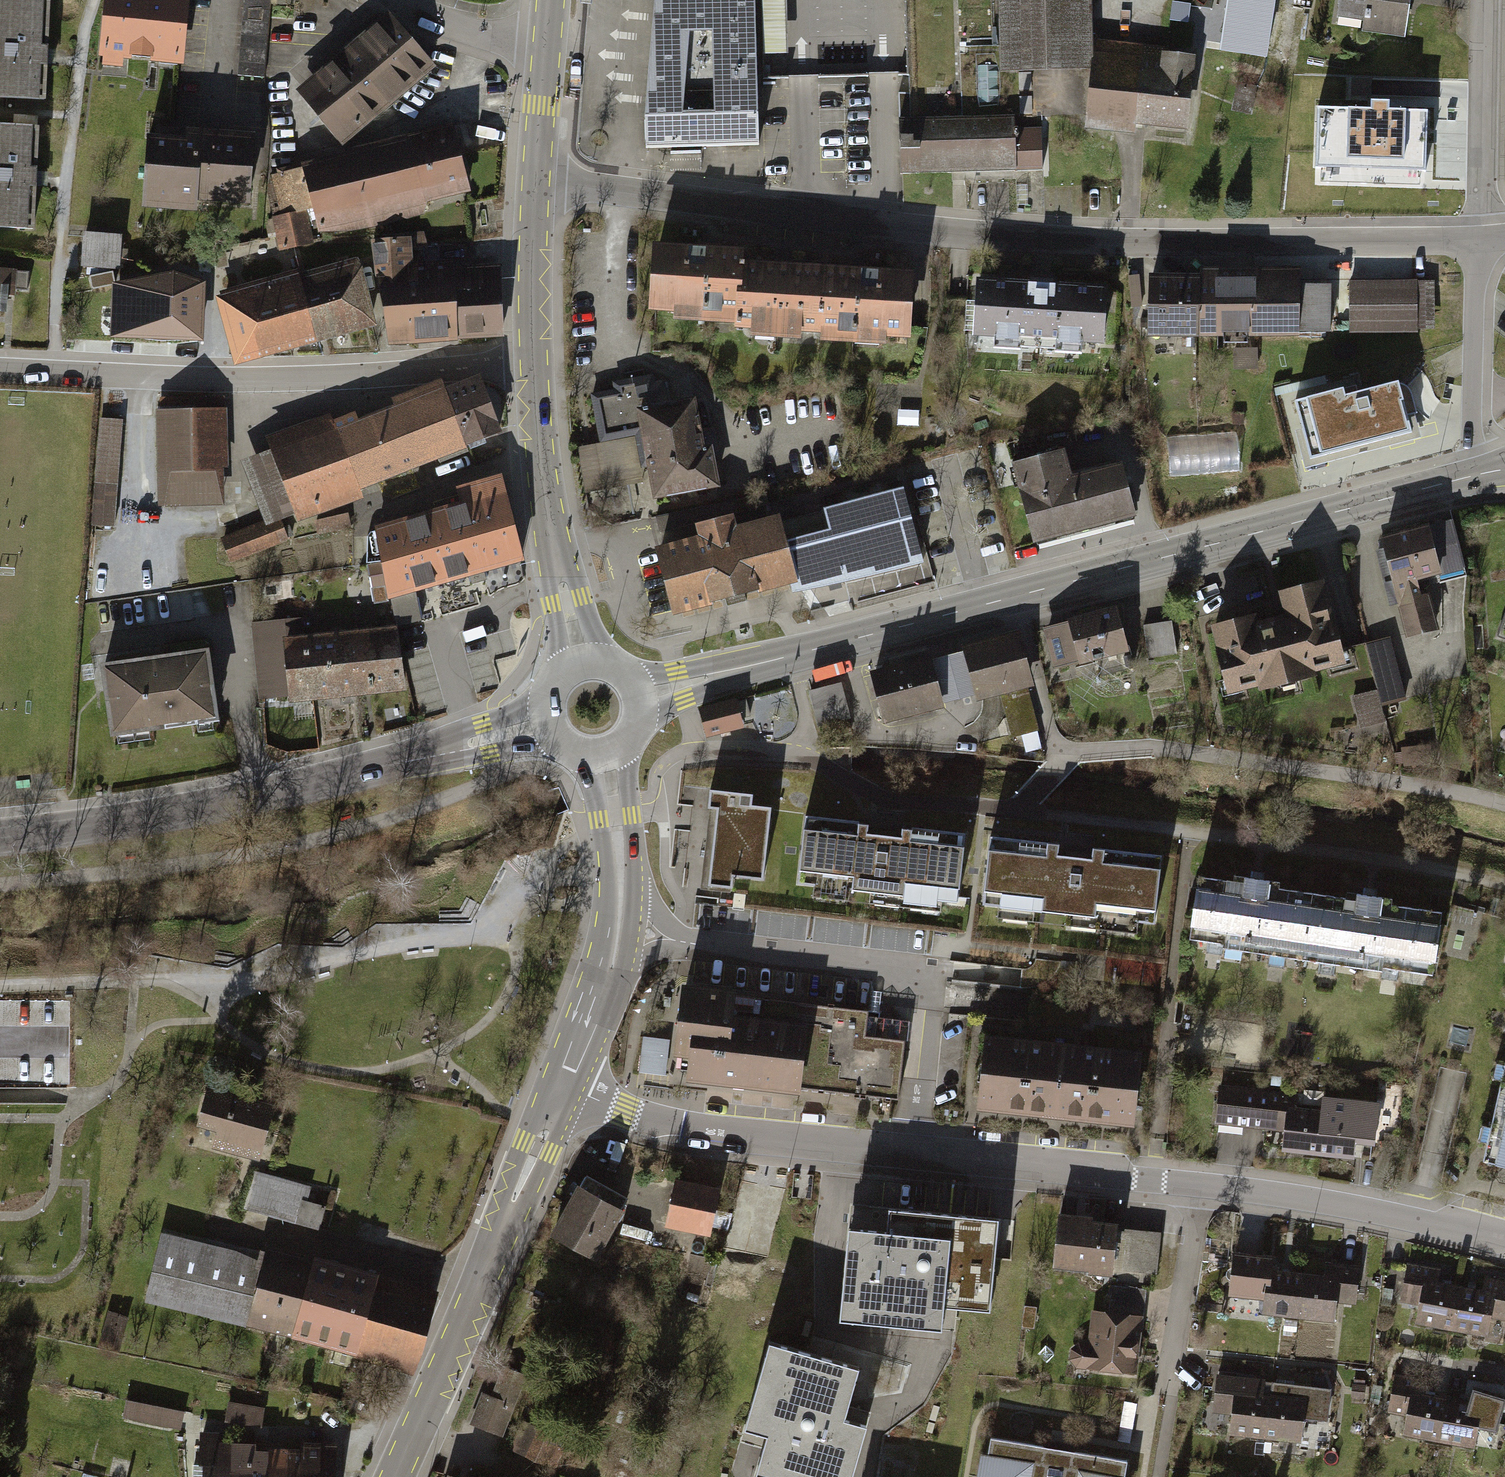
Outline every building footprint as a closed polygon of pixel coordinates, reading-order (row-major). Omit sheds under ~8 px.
[(0,0),(0,106),(50,108),(55,3),(0,0)] [(187,0),(183,0),(105,0),(98,62),(105,62),(104,71),(127,73),(128,64),(180,70),(187,0)] [(239,83),(266,86),(274,0),(246,0),(239,83)] [(642,154),(761,150),(758,84),(757,68),(789,66),(788,0),(756,0),(756,1),(748,0),(655,0),(642,154)] [(999,71),(1092,68),(1093,59),(1090,0),(997,0),(999,71)] [(1221,42),(1267,49),(1275,0),(1228,0),(1221,42)] [(1339,18),(1368,22),(1366,37),(1411,44),(1417,0),(1342,0),(1339,18)] [(435,65),(391,15),(300,94),(344,144),(435,65)] [(1191,53),(1095,42),(1093,59),(1092,68),(1086,125),(1132,131),(1133,119),(1183,124),(1191,53)] [(1317,108),(1315,168),(1425,171),(1427,112),(1389,111),(1389,102),(1372,102),(1372,110),(1317,108)] [(911,119),(899,120),(901,174),(1015,169),(1013,129),(1012,117),(911,119)] [(1041,128),(1013,129),(1015,169),(1042,168),(1041,128)] [(189,143),(148,140),(142,213),(203,217),(204,205),(254,209),(260,137),(190,131),(189,143)] [(473,199),(457,133),(279,178),(289,217),(317,210),(323,236),(372,234),(416,224),(440,206),(473,199)] [(0,135),(0,239),(37,240),(42,137),(0,135)] [(310,217),(269,226),(275,253),(316,245),(310,217)] [(122,241),(84,241),(83,274),(122,274),(122,241)] [(376,243),(392,346),(507,342),(503,265),(459,266),(459,262),(416,264),(415,241),(376,243)] [(254,245),(224,250),(227,270),(258,264),(254,245)] [(917,340),(921,276),(750,266),(751,253),(656,247),(651,323),(755,329),(754,343),(810,346),(811,333),(826,334),(825,347),(892,351),(893,338),(917,340)] [(377,331),(358,266),(300,283),(298,276),(215,299),(236,371),(377,331)] [(1336,335),(1336,288),(1307,288),(1307,269),(1202,269),(1202,278),(1152,278),(1152,341),(1305,341),(1305,335),(1336,335)] [(0,277),(0,325),(8,325),(9,304),(14,305),(16,278),(0,277)] [(115,277),(89,284),(92,296),(118,290),(115,277)] [(1111,289),(979,280),(975,345),(998,346),(997,353),(1028,355),(1028,348),(1059,350),(1059,358),(1089,360),(1090,352),(1107,354),(1111,289)] [(1437,283),(1353,282),(1353,335),(1421,336),(1421,330),(1437,330),(1437,283)] [(203,288),(138,286),(137,303),(137,319),(136,348),(202,349),(203,288)] [(122,319),(137,319),(137,303),(122,303),(122,319)] [(1238,368),(1276,369),(1276,355),(1263,355),(1263,350),(1238,350),(1238,368)] [(649,435),(661,504),(736,492),(732,469),(724,470),(720,447),(711,449),(703,401),(676,405),(672,382),(660,384),(658,375),(618,382),(619,391),(596,395),(604,442),(649,435)] [(504,437),(481,377),(448,390),(445,381),(395,400),(398,409),(339,431),(334,416),(267,441),(272,456),(247,465),(268,521),(221,539),(230,563),(288,541),(281,520),(295,515),(299,524),(366,499),(363,490),(504,437)] [(1344,389),(1294,402),(1310,460),(1422,431),(1412,393),(1409,389),(1405,386),(1401,384),(1396,384),(1346,397),(1344,389)] [(226,400),(159,399),(158,511),(226,512),(226,400)] [(116,532),(124,418),(100,417),(91,530),(116,532)] [(1172,474),(1243,470),(1241,432),(1170,436),(1172,474)] [(1142,524),(1128,469),(1078,482),(1070,451),(1016,465),(1039,551),(1142,524)] [(522,559),(498,477),(461,488),(465,504),(373,531),(384,599),(522,559)] [(659,549),(675,610),(791,579),(793,588),(827,581),(828,586),(841,583),(840,578),(920,559),(903,489),(826,510),(832,531),(783,544),(776,519),(733,530),(730,519),(700,527),(703,539),(659,549)] [(764,494),(655,517),(660,532),(767,503),(764,494)] [(348,513),(316,521),(320,537),(352,530),(348,513)] [(1424,588),(1469,576),(1455,523),(1385,542),(1387,550),(1379,552),(1394,608),(1402,606),(1412,641),(1443,633),(1433,598),(1427,600),(1424,588)] [(1262,617),(1213,631),(1233,700),(1263,691),(1266,702),(1322,686),(1319,676),(1355,666),(1331,582),(1284,595),(1291,621),(1265,628),(1262,617)] [(1123,613),(1044,633),(1056,678),(1135,658),(1123,613)] [(289,708),(313,706),(307,641),(305,620),(251,625),(258,700),(288,698),(289,708)] [(1172,620),(1148,626),(1157,661),(1180,655),(1172,620)] [(398,633),(353,637),(358,702),(404,697),(398,633)] [(1017,636),(963,650),(975,696),(998,689),(1024,683),(1029,681),(1017,636)] [(353,637),(307,641),(313,706),(358,702),(353,637)] [(1395,638),(1367,646),(1379,692),(1354,699),(1362,730),(1388,724),(1384,709),(1412,702),(1395,638)] [(963,650),(926,660),(938,705),(975,696),(963,650)] [(100,671),(110,743),(220,727),(210,656),(100,671)] [(926,660),(872,675),(884,720),(938,705),(926,660)] [(94,678),(91,664),(81,666),(83,680),(94,678)] [(1024,683),(998,689),(1012,736),(1037,729),(1024,683)] [(844,684),(809,693),(817,727),(852,719),(844,684)] [(732,703),(701,711),(707,734),(738,726),(732,703)] [(752,794),(709,789),(707,808),(716,809),(707,885),(732,888),(733,876),(763,880),(771,807),(751,805),(752,794)] [(966,833),(805,815),(798,882),(958,900),(966,833)] [(1153,924),(1159,858),(987,840),(980,906),(1153,924)] [(1199,875),(1190,937),(1225,942),(1224,948),(1304,960),(1314,892),(1270,885),(1271,879),(1245,875),(1244,881),(1199,875)] [(1385,966),(1434,973),(1443,911),(1384,902),(1384,896),(1359,892),(1358,898),(1314,892),(1304,960),(1384,971),(1385,966)] [(812,1088),(903,1099),(910,1043),(876,1039),(880,1011),(684,988),(674,1072),(694,1074),(692,1088),(810,1102),(812,1088)] [(0,1006),(0,1068),(62,1068),(62,1007),(0,1006)] [(671,1041),(644,1038),(641,1076),(668,1079),(671,1041)] [(1149,1058),(989,1038),(979,1113),(1139,1133),(1149,1058)] [(1482,1160),(1504,1165),(1504,1061),(1482,1160)] [(1323,1113),(1319,1153),(1354,1157),(1356,1136),(1383,1139),(1384,1131),(1401,1133),(1407,1083),(1379,1080),(1376,1104),(1325,1098),(1323,1113)] [(277,1106),(210,1088),(199,1130),(217,1135),(212,1151),(261,1164),(277,1106)] [(1296,1097),(1219,1088),(1215,1123),(1284,1131),(1282,1149),(1319,1153),(1323,1113),(1294,1109),(1296,1097)] [(312,1189),(258,1173),(247,1212),(321,1234),(328,1211),(307,1205),(312,1189)] [(628,1199),(588,1176),(554,1235),(594,1258),(628,1199)] [(718,1190),(675,1182),(667,1222),(710,1231),(718,1190)] [(937,1274),(943,1213),(888,1208),(886,1231),(848,1228),(840,1319),(891,1324),(896,1271),(937,1274)] [(896,1271),(891,1324),(941,1329),(943,1306),(989,1310),(999,1219),(943,1213),(937,1274),(896,1271)] [(1090,1220),(1059,1217),(1054,1264),(1112,1269),(1111,1275),(1118,1276),(1117,1285),(1141,1288),(1153,1289),(1158,1234),(1127,1231),(1127,1232),(1115,1231),(1116,1227),(1090,1224),(1090,1220)] [(1012,1259),(1018,1220),(1005,1218),(1000,1258),(1012,1259)] [(264,1259),(161,1234),(146,1295),(249,1320),(264,1259)] [(249,1320),(354,1350),(374,1282),(266,1251),(264,1259),(249,1320)] [(1265,1325),(1300,1329),(1304,1283),(1276,1280),(1278,1267),(1237,1262),(1233,1307),(1267,1311),(1265,1325)] [(1420,1332),(1455,1338),(1463,1292),(1439,1288),(1442,1275),(1408,1269),(1401,1314),(1422,1318),(1420,1332)] [(1327,1285),(1304,1283),(1300,1329),(1338,1333),(1340,1319),(1358,1321),(1363,1276),(1328,1272),(1327,1285)] [(354,1350),(415,1365),(435,1299),(374,1282),(354,1350)] [(1463,1292),(1455,1338),(1492,1344),(1494,1330),(1504,1332),(1504,1286),(1486,1283),(1484,1296),(1463,1292)] [(1141,1288),(1117,1285),(1111,1285),(1108,1315),(1138,1318),(1141,1288)] [(120,1355),(130,1317),(110,1312),(101,1351),(120,1355)] [(1108,1315),(1096,1313),(1092,1348),(1080,1347),(1075,1351),(1074,1358),(1078,1363),(1090,1364),(1090,1366),(1132,1370),(1138,1318),(1108,1315)] [(813,1354),(769,1341),(744,1428),(767,1434),(756,1473),(770,1476),(802,1476),(815,1431),(793,1424),(813,1354)] [(802,1476),(851,1476),(866,1424),(844,1418),(858,1367),(813,1354),(793,1424),(815,1431),(802,1476)] [(472,1423),(500,1434),(523,1376),(504,1368),(493,1398),(484,1395),(472,1423)] [(1232,1443),(1269,1447),(1273,1404),(1264,1403),(1266,1386),(1219,1382),(1215,1423),(1234,1425),(1232,1443)] [(1407,1444),(1442,1450),(1450,1405),(1427,1401),(1429,1388),(1396,1382),(1388,1427),(1410,1430),(1407,1444)] [(1274,1392),(1273,1404),(1269,1447),(1304,1450),(1307,1429),(1330,1432),(1334,1398),(1274,1392)] [(1450,1405),(1442,1450),(1480,1457),(1482,1442),(1500,1446),(1504,1418),(1504,1401),(1473,1395),(1471,1408),(1450,1405)] [(172,1409),(127,1400),(124,1417),(168,1426),(172,1409)] [(1137,1403),(1125,1401),(1118,1441),(1130,1443),(1137,1403)] [(644,1410),(633,1405),(629,1413),(640,1418),(644,1410)] [(260,1412),(231,1407),(229,1421),(258,1426),(260,1412)] [(565,1439),(525,1422),(513,1449),(554,1466),(565,1439)] [(202,1434),(200,1465),(193,1464),(193,1476),(237,1476),(237,1465),(232,1465),(232,1446),(218,1446),(217,1434),(202,1434)] [(991,1437),(984,1476),(1124,1476),(1127,1460),(991,1437)] [(232,1446),(232,1465),(237,1465),(237,1476),(267,1476),(267,1453),(249,1452),(248,1446),(232,1446)] [(288,1476),(318,1476),(320,1449),(305,1448),(305,1454),(288,1453),(288,1476)] [(320,1449),(318,1476),(334,1476),(335,1449),(320,1449)] [(267,1453),(267,1476),(288,1476),(288,1453),(267,1453)]
